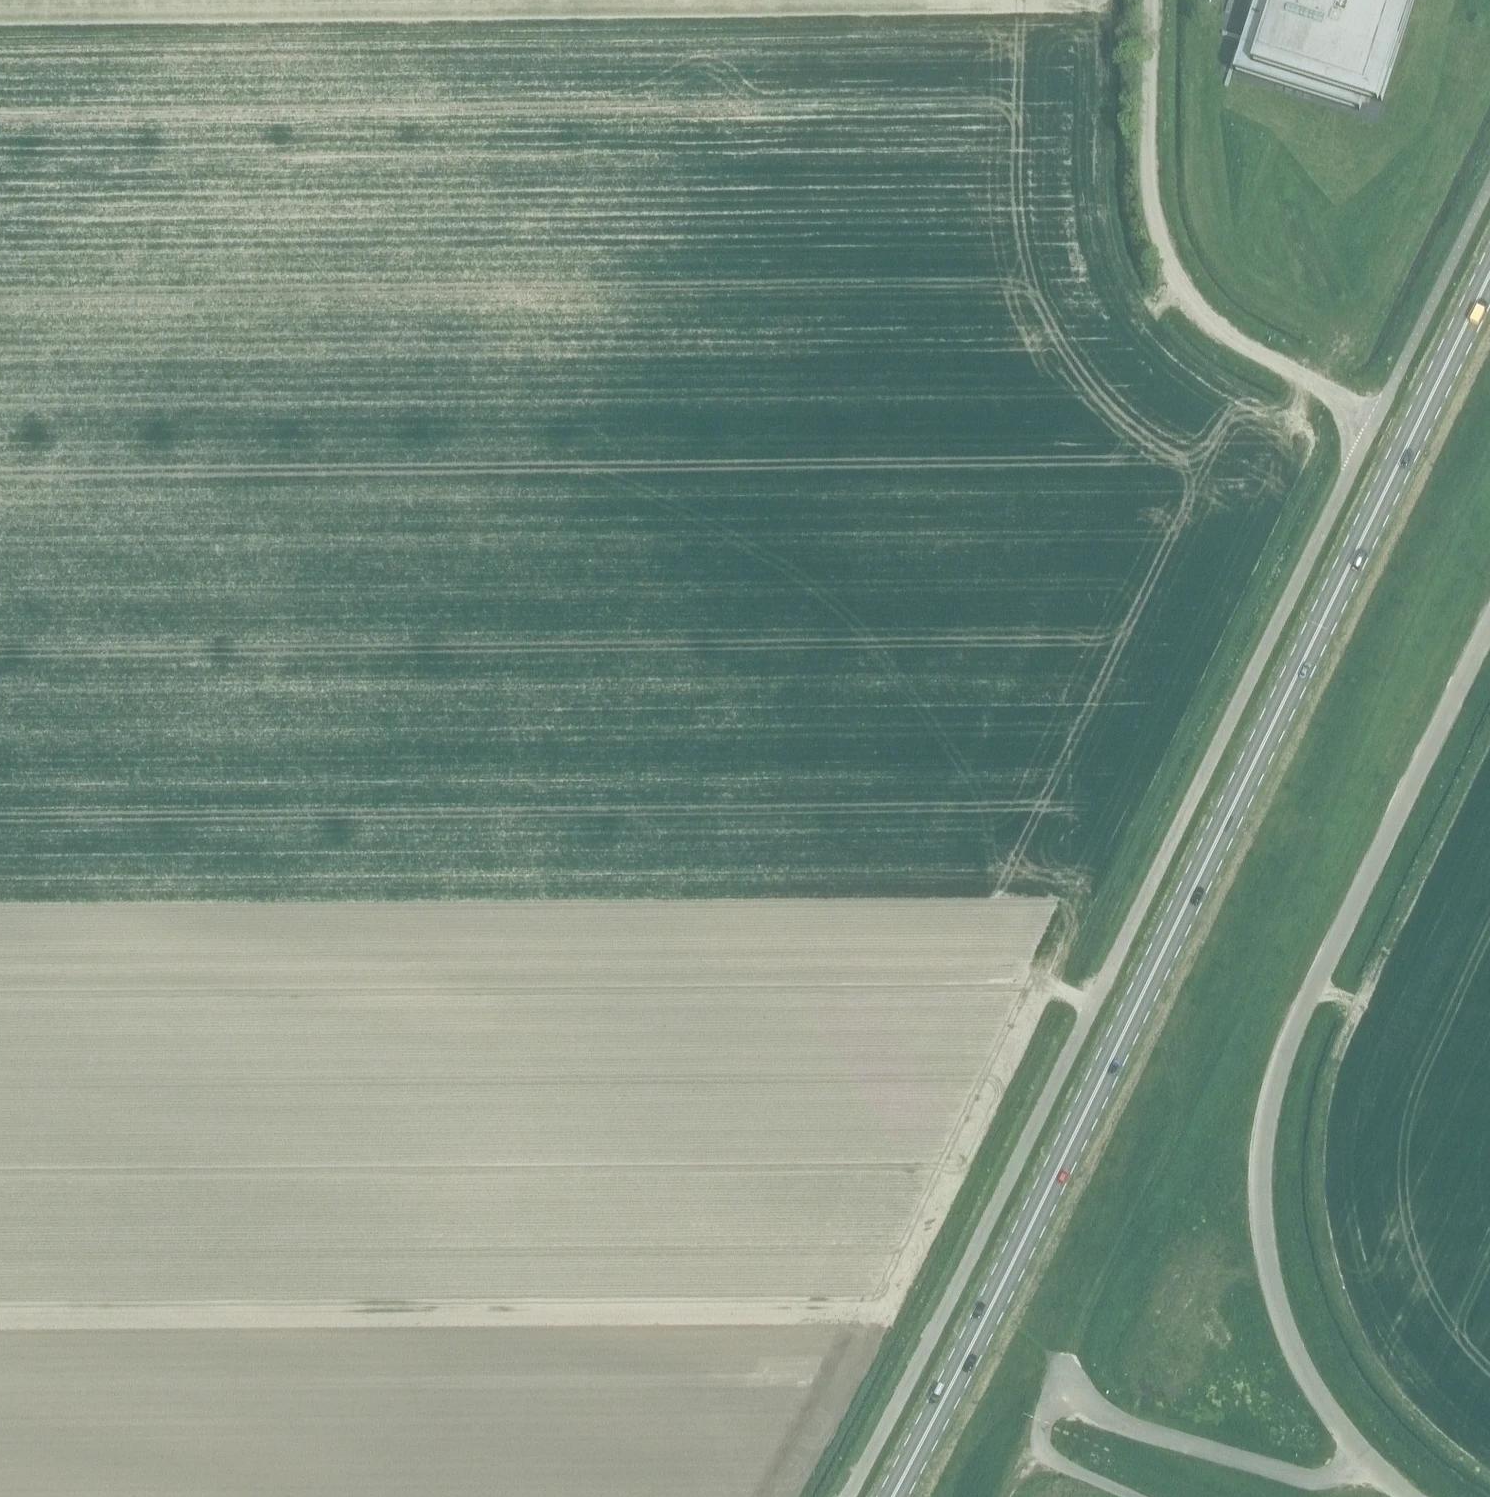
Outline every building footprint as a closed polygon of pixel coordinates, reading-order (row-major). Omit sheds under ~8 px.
[(1365,97),(1383,41),(1398,46),(1413,0),(1275,0),(1255,62),(1365,97)]
